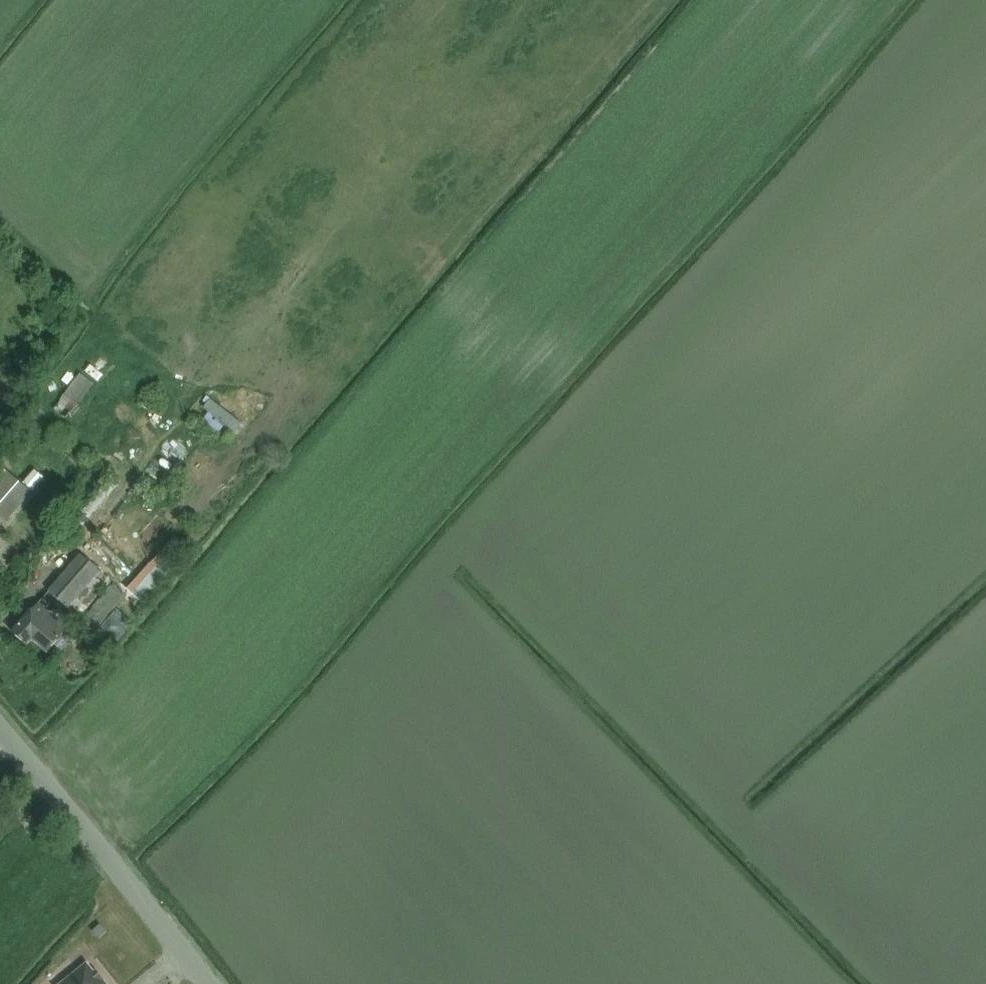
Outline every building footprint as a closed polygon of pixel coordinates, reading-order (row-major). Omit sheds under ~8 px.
[(81,374),(54,409),(67,419),(94,384),(81,374)] [(213,398),(206,408),(240,431),(247,421),(213,398)] [(22,484),(0,464),(0,515),(6,520),(44,478),(35,470),(22,484)] [(112,582),(80,555),(48,592),(79,620),(112,582)] [(98,630),(129,593),(116,582),(85,619),(98,630)] [(63,625),(70,618),(63,613),(63,614),(56,608),(51,614),(39,603),(32,610),(12,633),(27,647),(33,641),(47,654),(69,630),(63,625)] [(127,619),(117,610),(102,628),(117,642),(126,631),(127,619)] [(99,939),(107,932),(100,925),(92,932),(99,939)] [(102,983),(87,963),(61,983),(106,983),(104,981),(102,983)]
